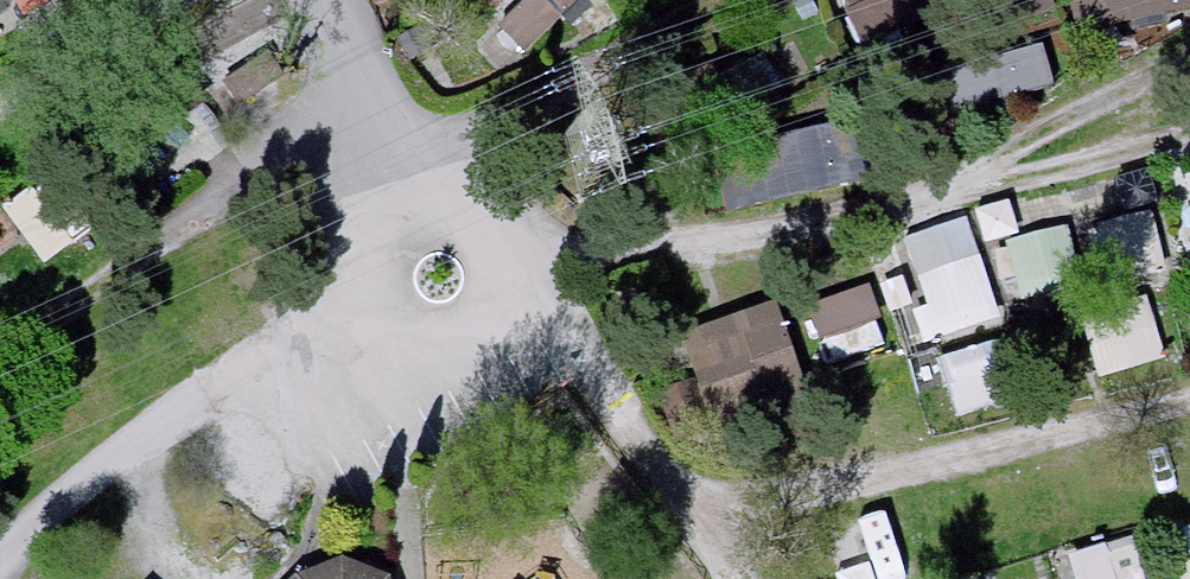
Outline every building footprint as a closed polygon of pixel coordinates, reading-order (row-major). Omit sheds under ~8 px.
[(561,9),(573,0),(554,0),(561,9)] [(866,38),(931,11),(927,0),(851,0),(866,38)] [(1189,8),(1189,0),(1079,0),(1084,28),(1189,8)] [(961,97),(1053,76),(1045,43),(954,64),(961,97)] [(285,74),(270,50),(228,77),(244,101),(285,74)] [(718,136),(729,199),(862,177),(852,114),(718,136)] [(44,183),(9,199),(34,253),(69,238),(44,183)] [(1164,207),(1112,209),(1116,275),(1167,272),(1164,207)] [(910,226),(932,329),(1000,315),(979,212),(910,226)] [(1032,301),(1086,275),(1059,218),(1005,244),(1032,301)] [(816,301),(829,335),(890,310),(876,276),(816,301)] [(1088,304),(1102,368),(1170,354),(1156,290),(1088,304)] [(713,405),(808,377),(781,292),(687,320),(713,405)] [(885,510),(839,526),(857,578),(909,578),(885,510)] [(1136,525),(1071,546),(1081,578),(1154,578),(1136,525)] [(382,577),(340,561),(299,575),(295,578),(383,578),(382,577)]
